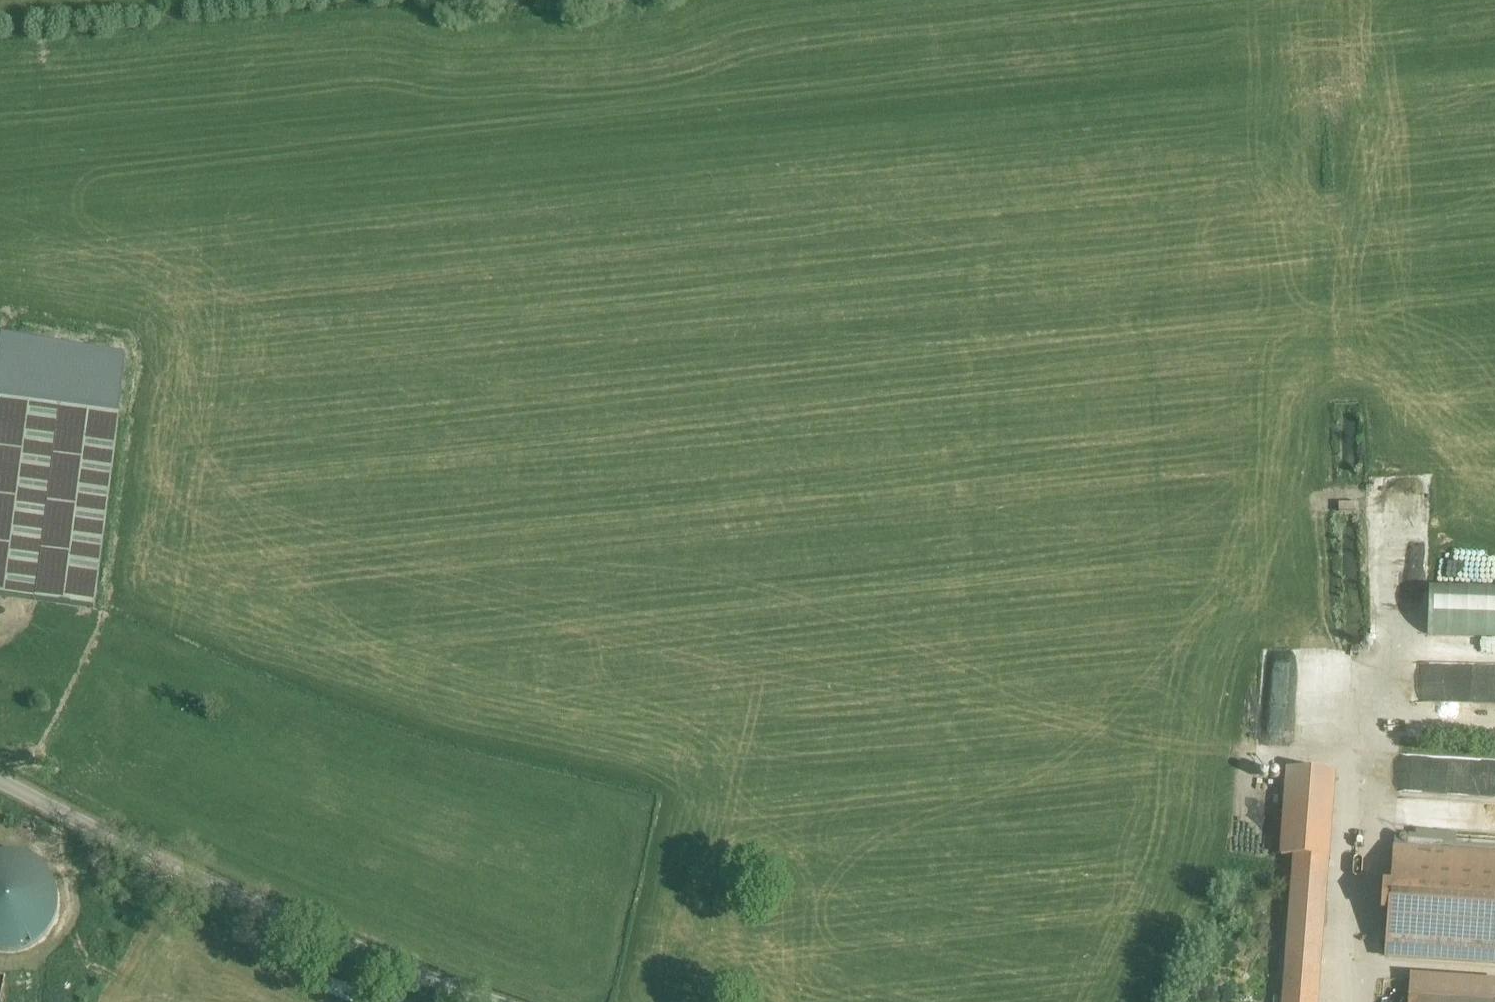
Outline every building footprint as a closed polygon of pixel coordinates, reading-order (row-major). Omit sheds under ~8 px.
[(1,402),(0,410),(0,596),(94,609),(119,417),(1,402)] [(1428,583),(1427,634),(1494,636),(1494,585),(1428,583)] [(1375,642),(1364,641),(1363,650),(1375,651),(1375,642)] [(1494,795),(1494,759),(1402,753),(1400,789),(1494,795)] [(1334,773),(1288,770),(1281,855),(1295,856),(1327,859),(1334,773)] [(1394,849),(1387,957),(1494,964),(1494,856),(1394,849)] [(2,957),(22,955),(40,945),(53,930),(59,911),(57,890),(47,873),(31,860),(12,854),(0,855),(0,956),(2,957)] [(1327,859),(1295,856),(1293,878),(1325,881),(1327,859)] [(1325,881),(1293,878),(1285,988),(1317,990),(1325,881)] [(1408,998),(1460,1001),(1494,1001),(1494,984),(1410,978),(1408,998)] [(1285,988),(1284,1001),(1316,1001),(1317,990),(1285,988)]
